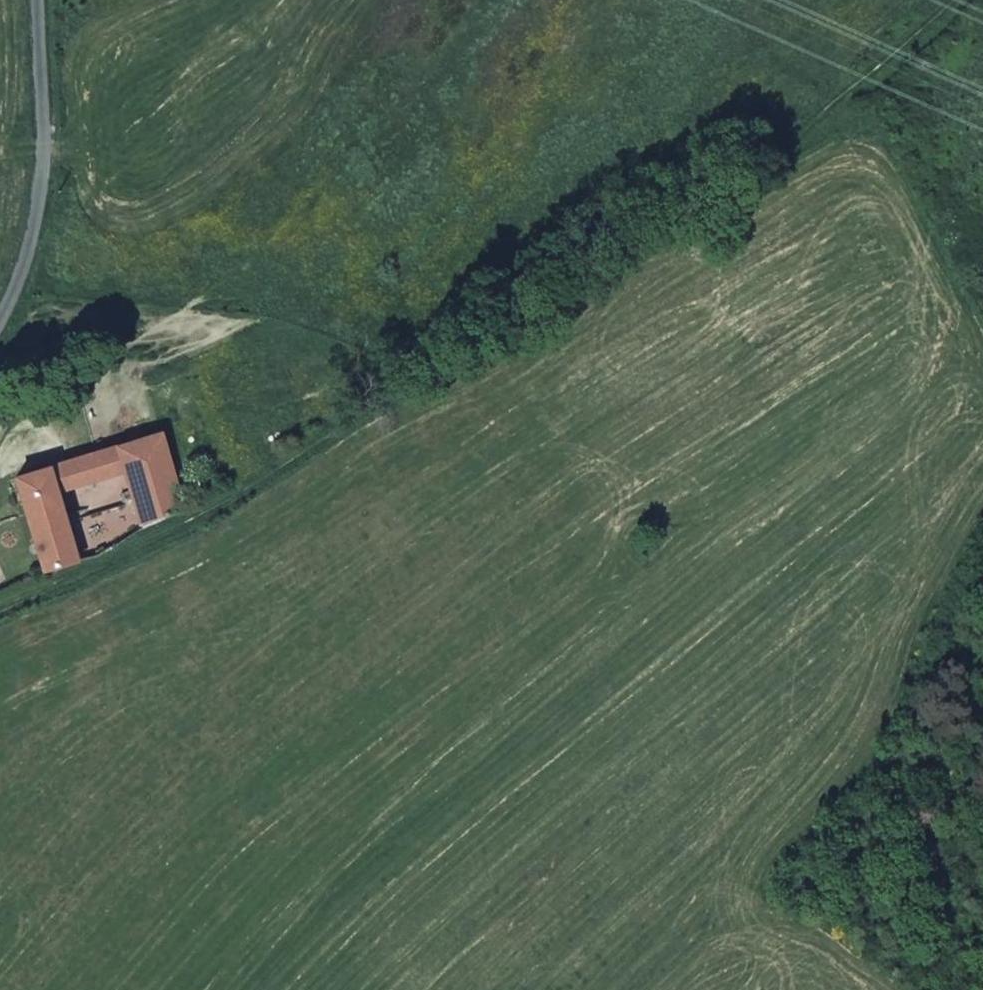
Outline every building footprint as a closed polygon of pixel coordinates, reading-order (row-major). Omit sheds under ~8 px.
[(170,503),(170,501),(147,426),(105,441),(115,473),(131,520),(170,503)] [(115,473),(105,441),(97,444),(65,456),(43,463),(55,495),(115,473)] [(22,512),(43,570),(76,554),(55,495),(43,463),(7,476),(22,512)] [(10,516),(0,499),(0,521),(10,516)]
